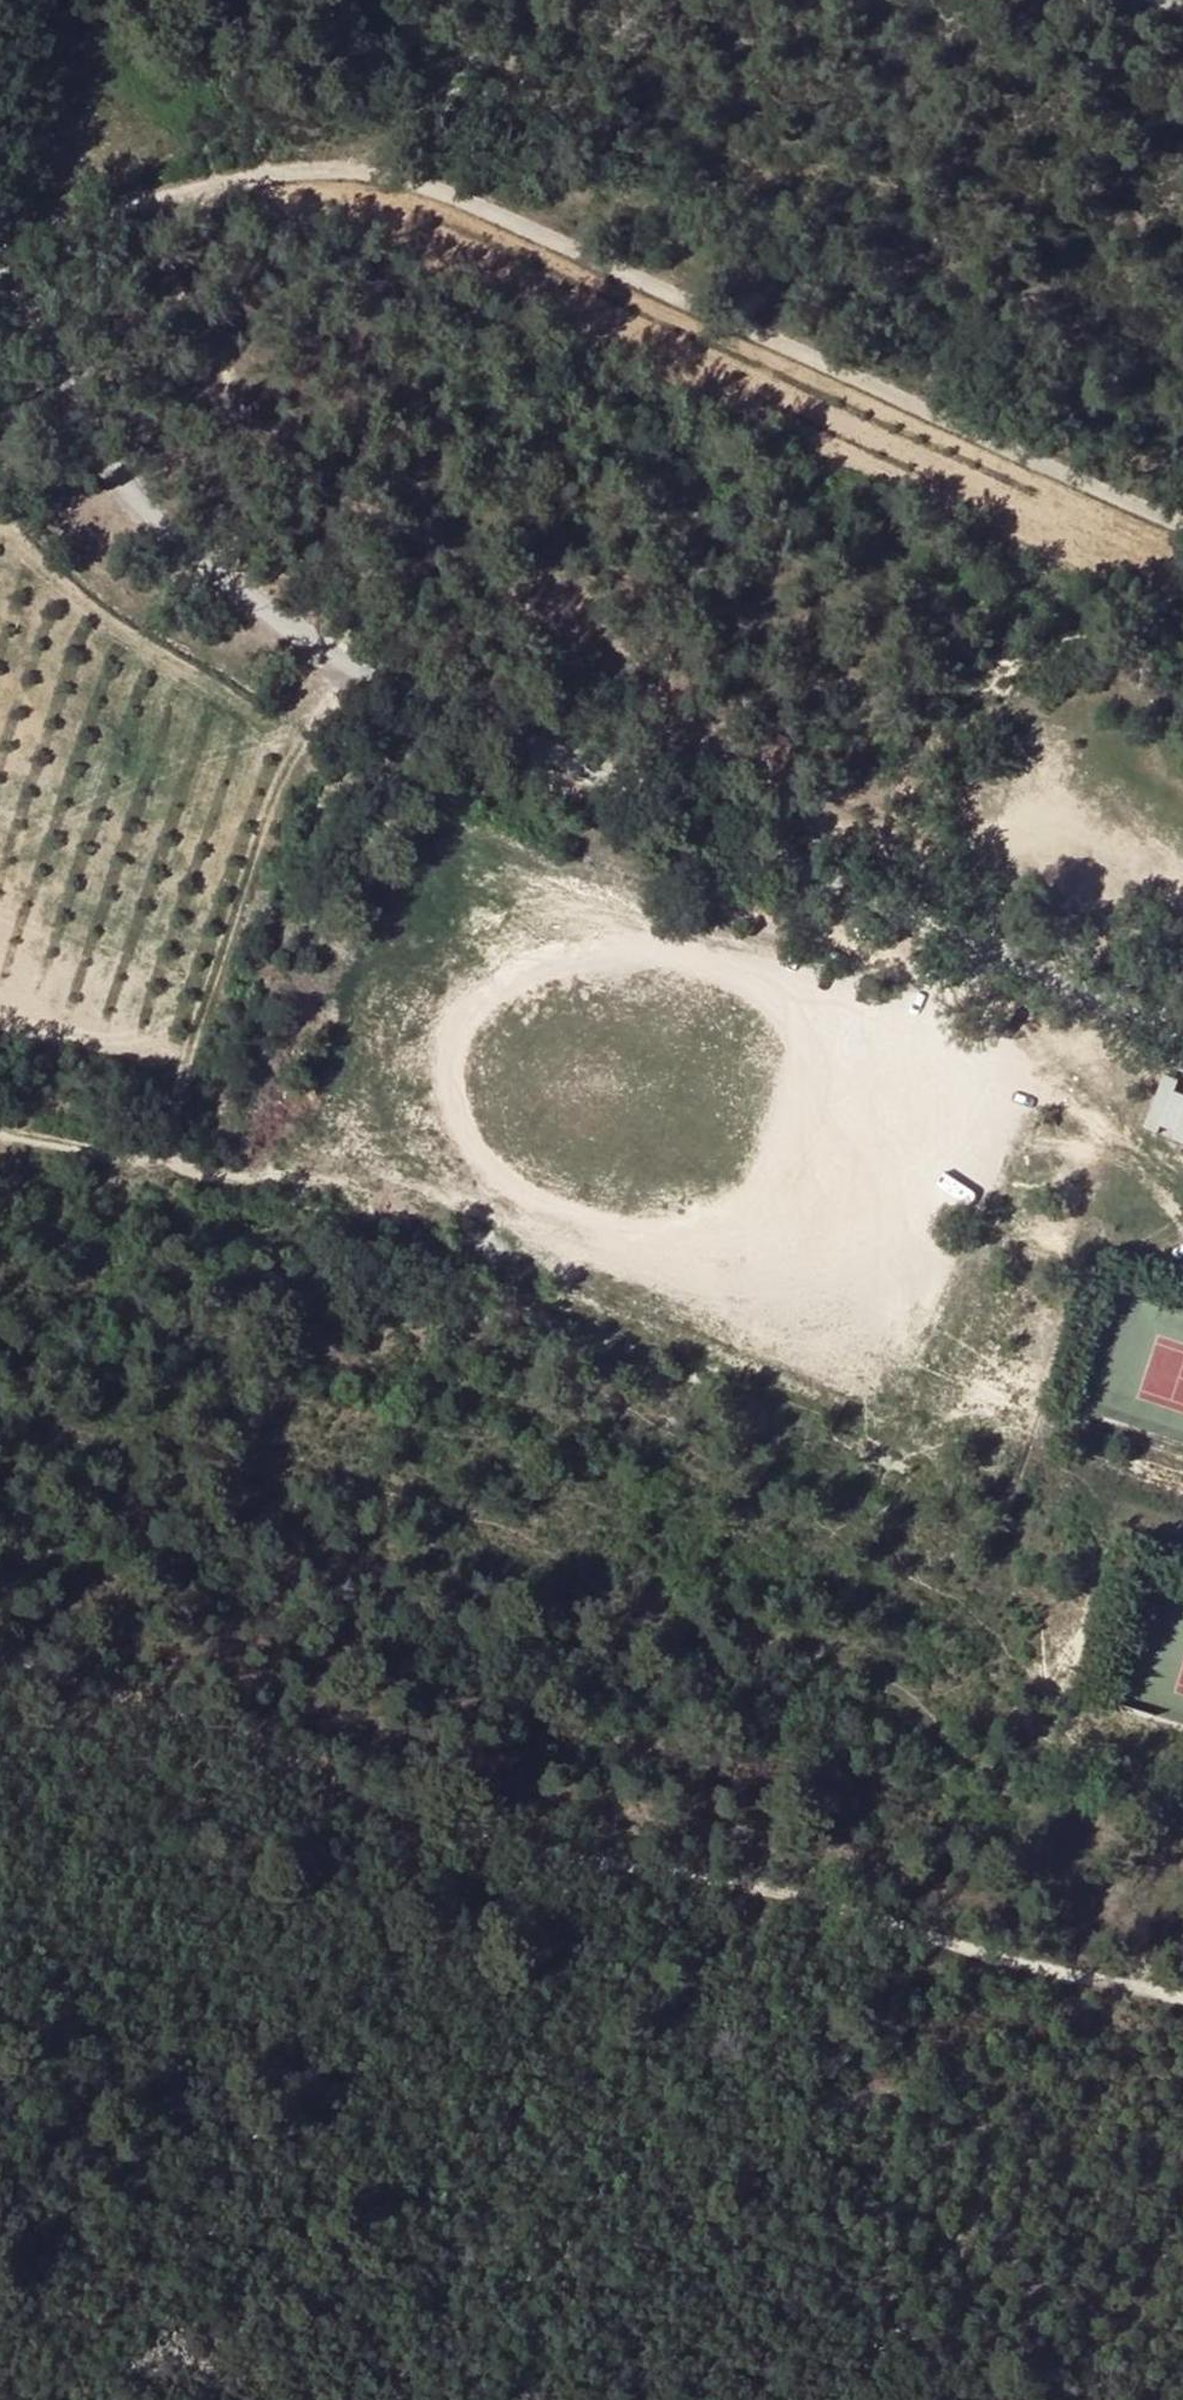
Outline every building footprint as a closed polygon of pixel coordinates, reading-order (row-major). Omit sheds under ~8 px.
[(1165,1074),(1142,1125),(1156,1131),(1159,1125),(1175,1132),(1172,1137),(1182,1142),(1182,1093),(1174,1090),(1178,1079),(1165,1074)]
